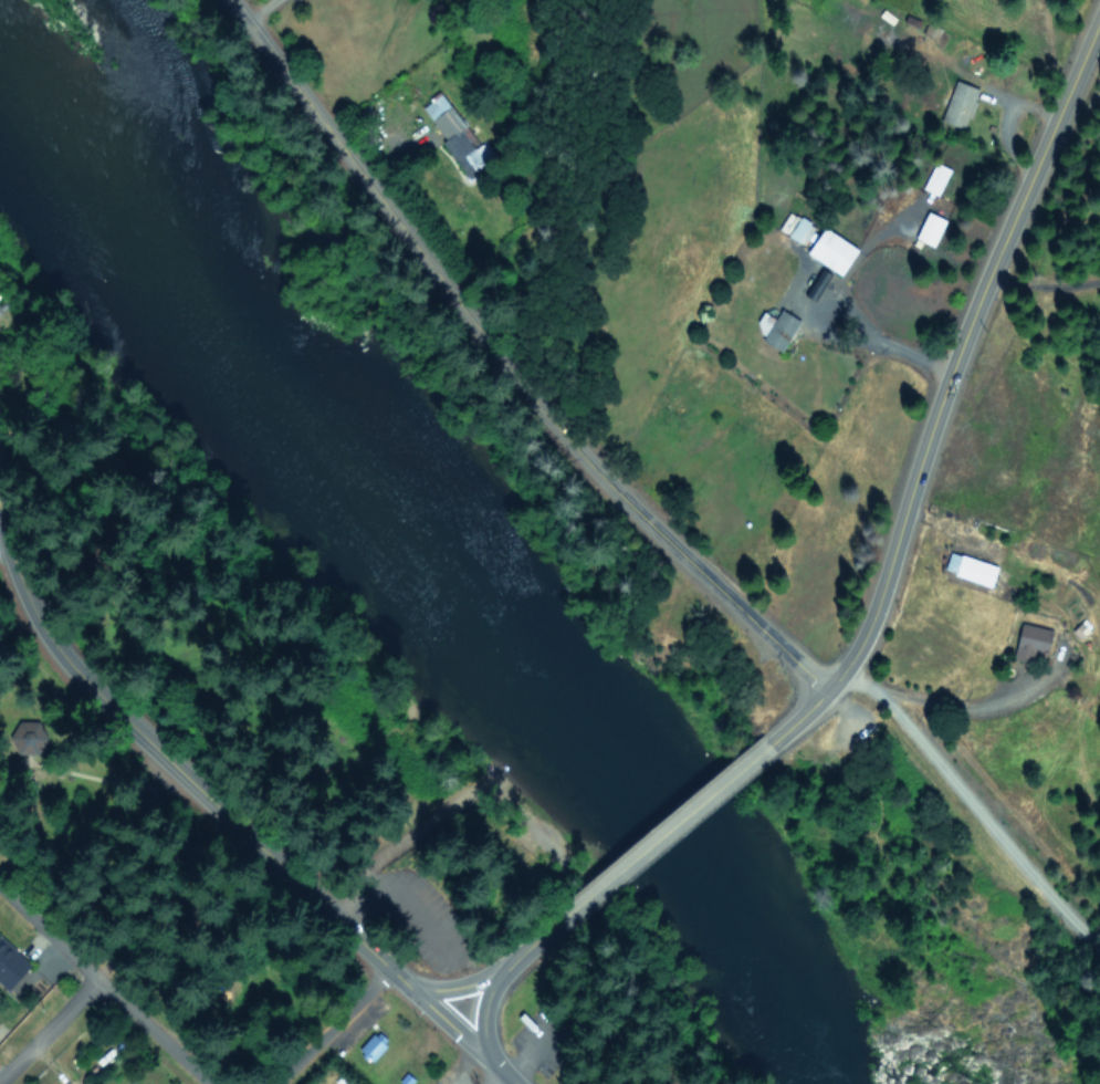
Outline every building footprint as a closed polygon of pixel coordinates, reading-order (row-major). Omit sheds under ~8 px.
[(963,132),(978,91),(953,82),(939,123),(963,132)] [(442,94),(420,107),(449,155),(471,142),(442,94)] [(935,195),(948,168),(933,161),(921,188),(935,195)] [(812,225),(787,210),(776,228),(801,244),(812,225)] [(932,248),(942,220),(923,213),(913,241),(932,248)] [(803,256),(838,277),(855,249),(818,228),(803,256)] [(756,341),(778,355),(798,323),(776,309),(756,341)] [(995,566),(957,554),(951,576),(988,587),(995,566)] [(1010,661),(1028,666),(1031,652),(1046,655),(1050,630),(1018,624),(1010,661)] [(3,992),(25,968),(0,944),(0,989),(3,992)] [(355,1050),(368,1062),(385,1044),(371,1032),(355,1050)]
